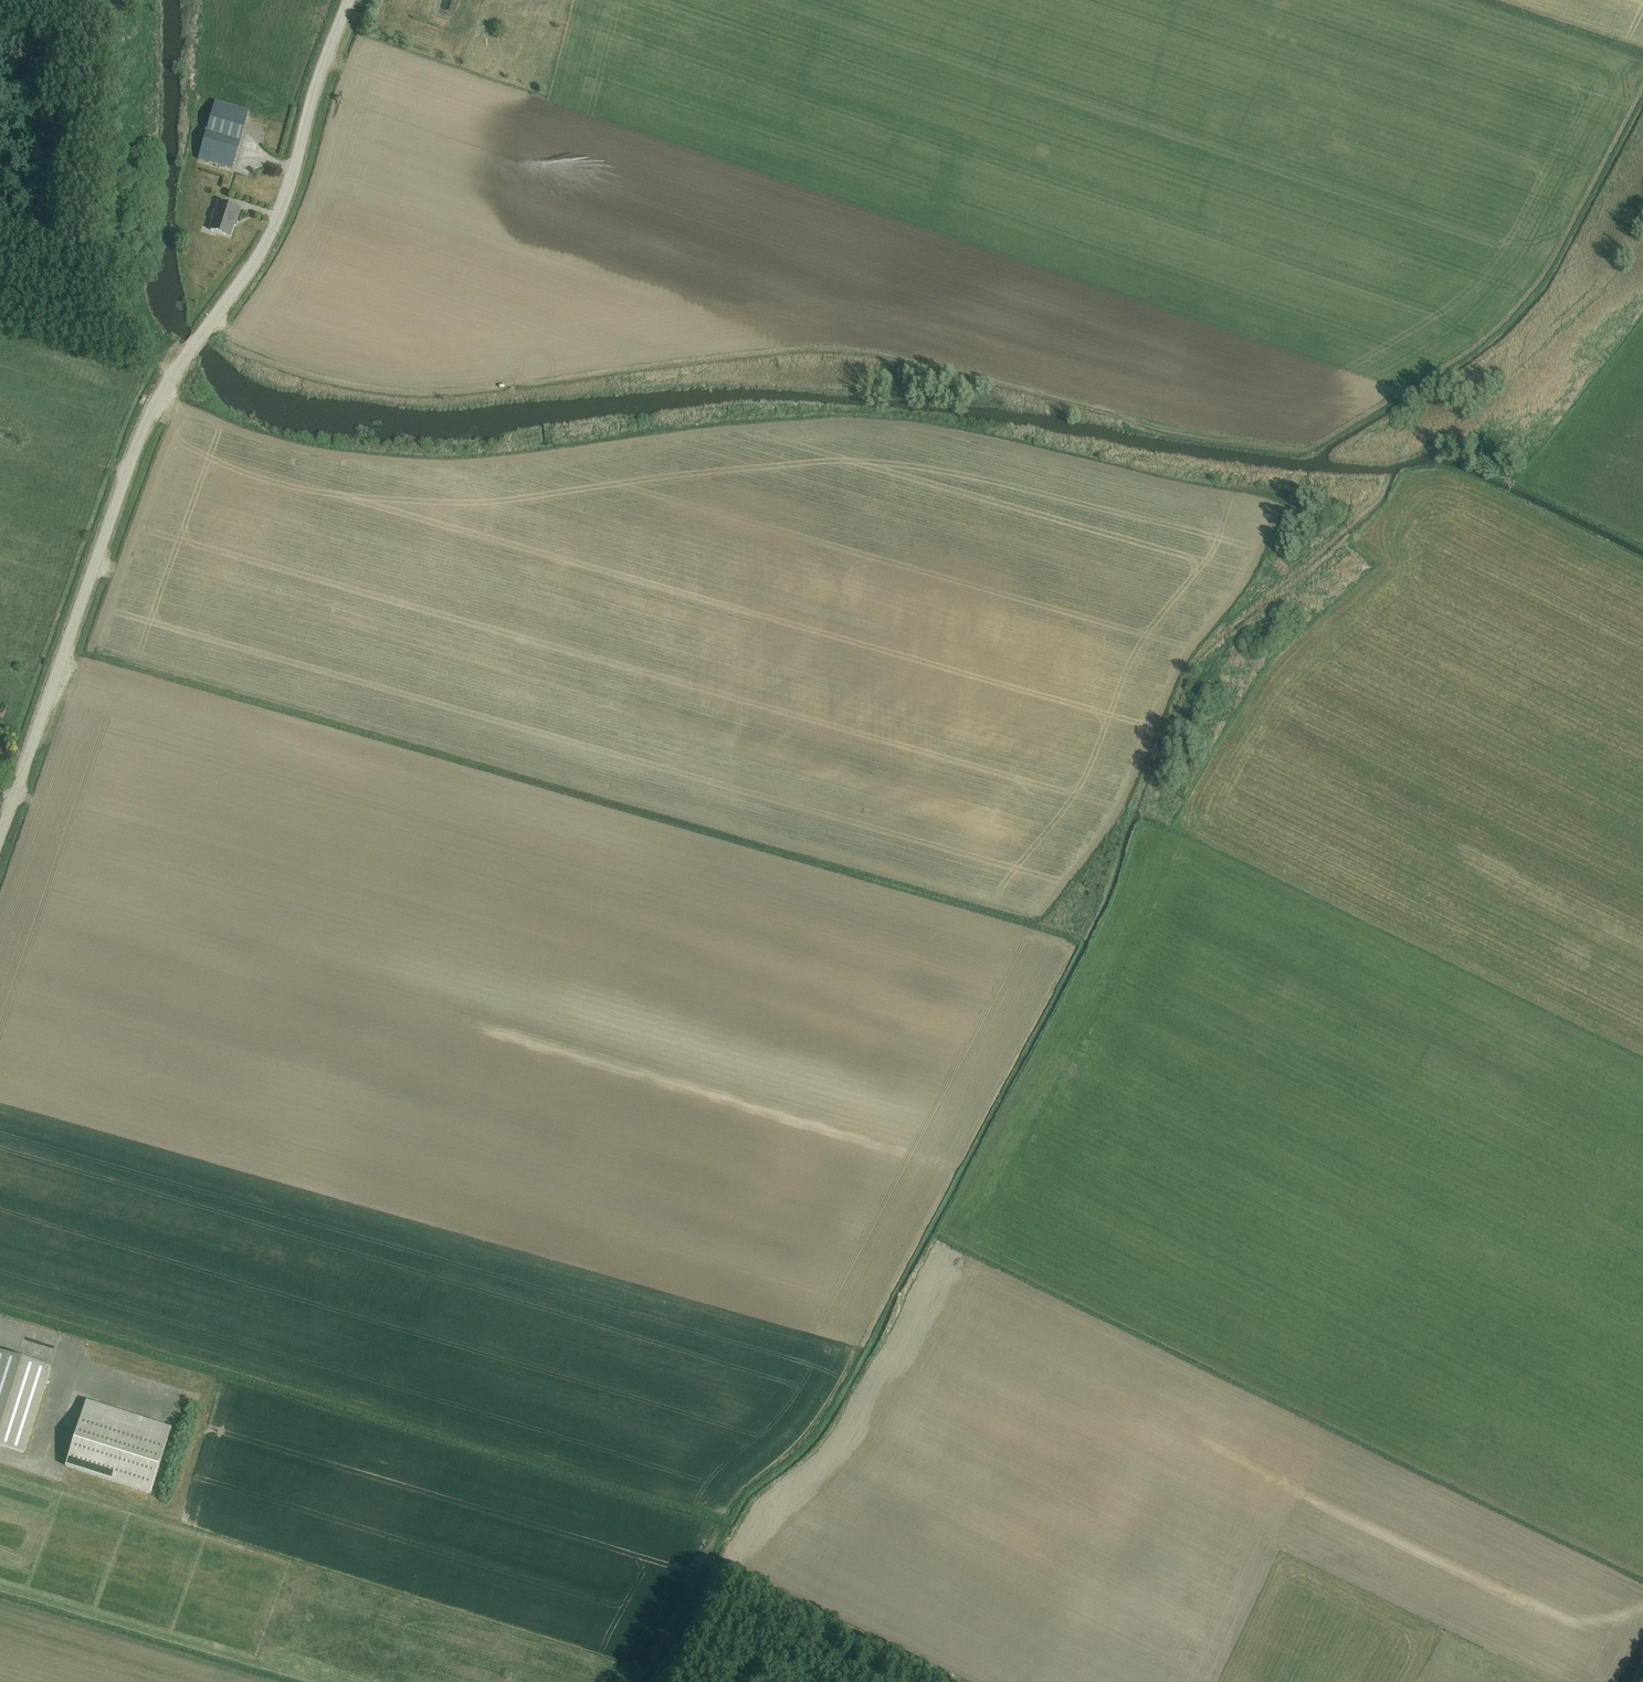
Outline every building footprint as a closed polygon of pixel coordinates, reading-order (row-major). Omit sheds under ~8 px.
[(454,0),(444,0),(439,12),(448,15),(454,0)] [(217,101),(207,131),(199,159),(232,169),(250,111),(217,101)] [(209,229),(229,236),(235,218),(236,218),(239,208),(218,201),(209,229)] [(22,1452),(48,1366),(0,1351),(0,1445),(22,1452)] [(83,1414),(66,1467),(151,1494),(168,1441),(83,1414)]
